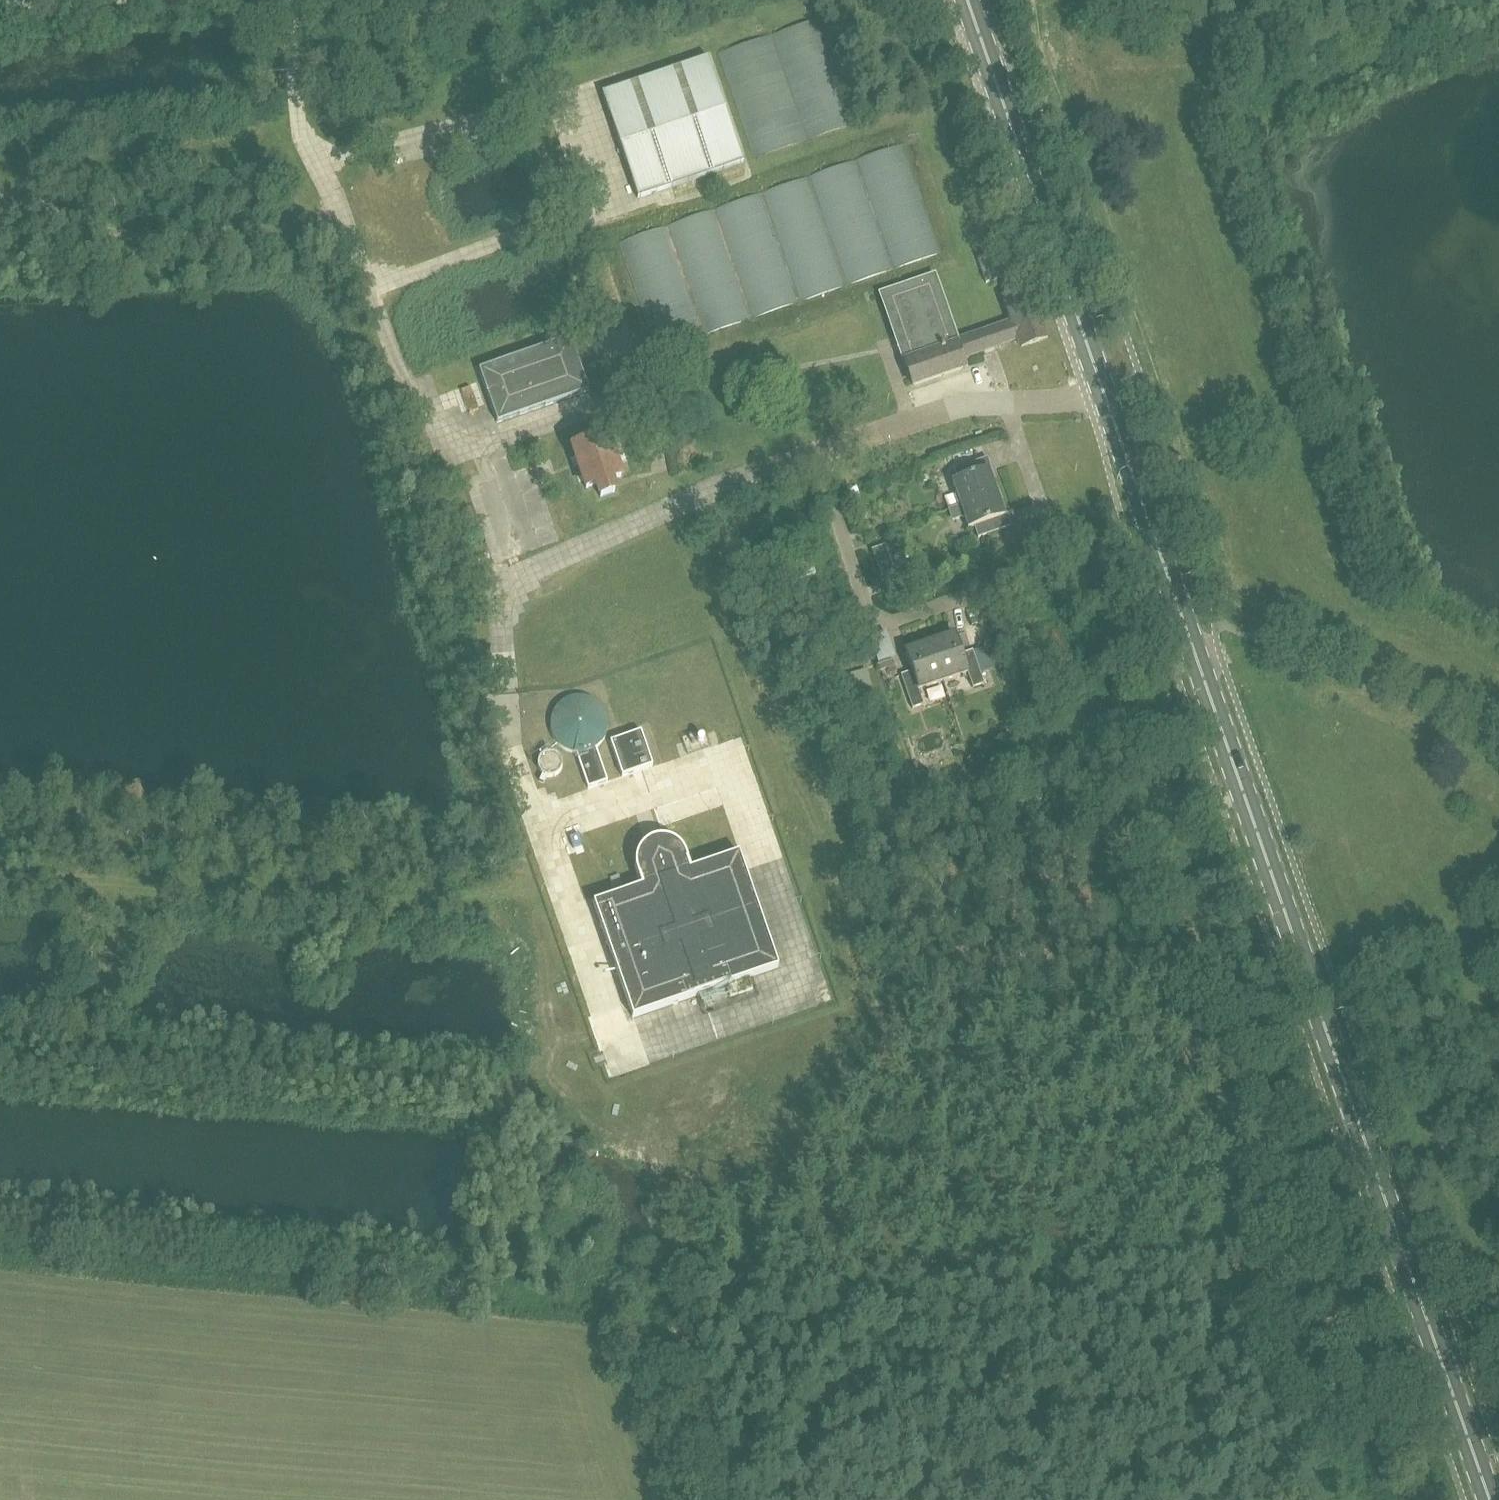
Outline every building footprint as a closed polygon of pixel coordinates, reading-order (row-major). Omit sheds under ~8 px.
[(827,17),(719,54),(754,156),(862,119),(827,17)] [(638,198),(743,162),(708,56),(602,92),(638,198)] [(657,350),(941,250),(904,144),(620,244),(657,350)] [(986,283),(998,280),(989,255),(978,259),(986,283)] [(934,276),(881,295),(903,359),(904,359),(913,385),(965,367),(962,358),(1018,339),(1021,347),(1048,338),(1039,311),(1031,289),(1004,298),(1012,322),(957,341),(934,276)] [(589,390),(571,338),(479,369),(498,422),(589,390)] [(610,480),(621,477),(607,437),(573,448),(586,488),(597,485),(601,497),(615,493),(610,480)] [(961,506),(997,493),(989,471),(992,470),(987,458),(954,470),(958,480),(952,482),(961,506)] [(997,493),(961,506),(951,509),(955,521),(965,518),(969,529),(974,527),(978,538),(1012,526),(1007,513),(1004,514),(997,493)] [(876,548),(873,550),(877,561),(889,557),(885,545),(876,548)] [(800,580),(816,574),(810,558),(794,564),(800,580)] [(954,634),(930,643),(944,681),(968,673),(973,687),(984,683),(981,674),(974,654),(962,658),(954,634)] [(920,690),(944,681),(930,643),(905,651),(914,676),(903,679),(913,708),(924,704),(920,690)] [(893,658),(876,663),(879,671),(895,667),(893,658)] [(640,731),(610,742),(622,776),(652,765),(640,731)] [(579,753),(576,752),(588,787),(607,780),(596,747),(592,750),(586,752),(579,753)] [(593,903),(633,1017),(778,967),(739,853),(690,869),(687,860),(688,860),(684,850),(679,844),(668,838),(658,838),(647,841),(639,849),(635,860),(635,869),(638,877),(639,876),(642,886),(593,903)]
